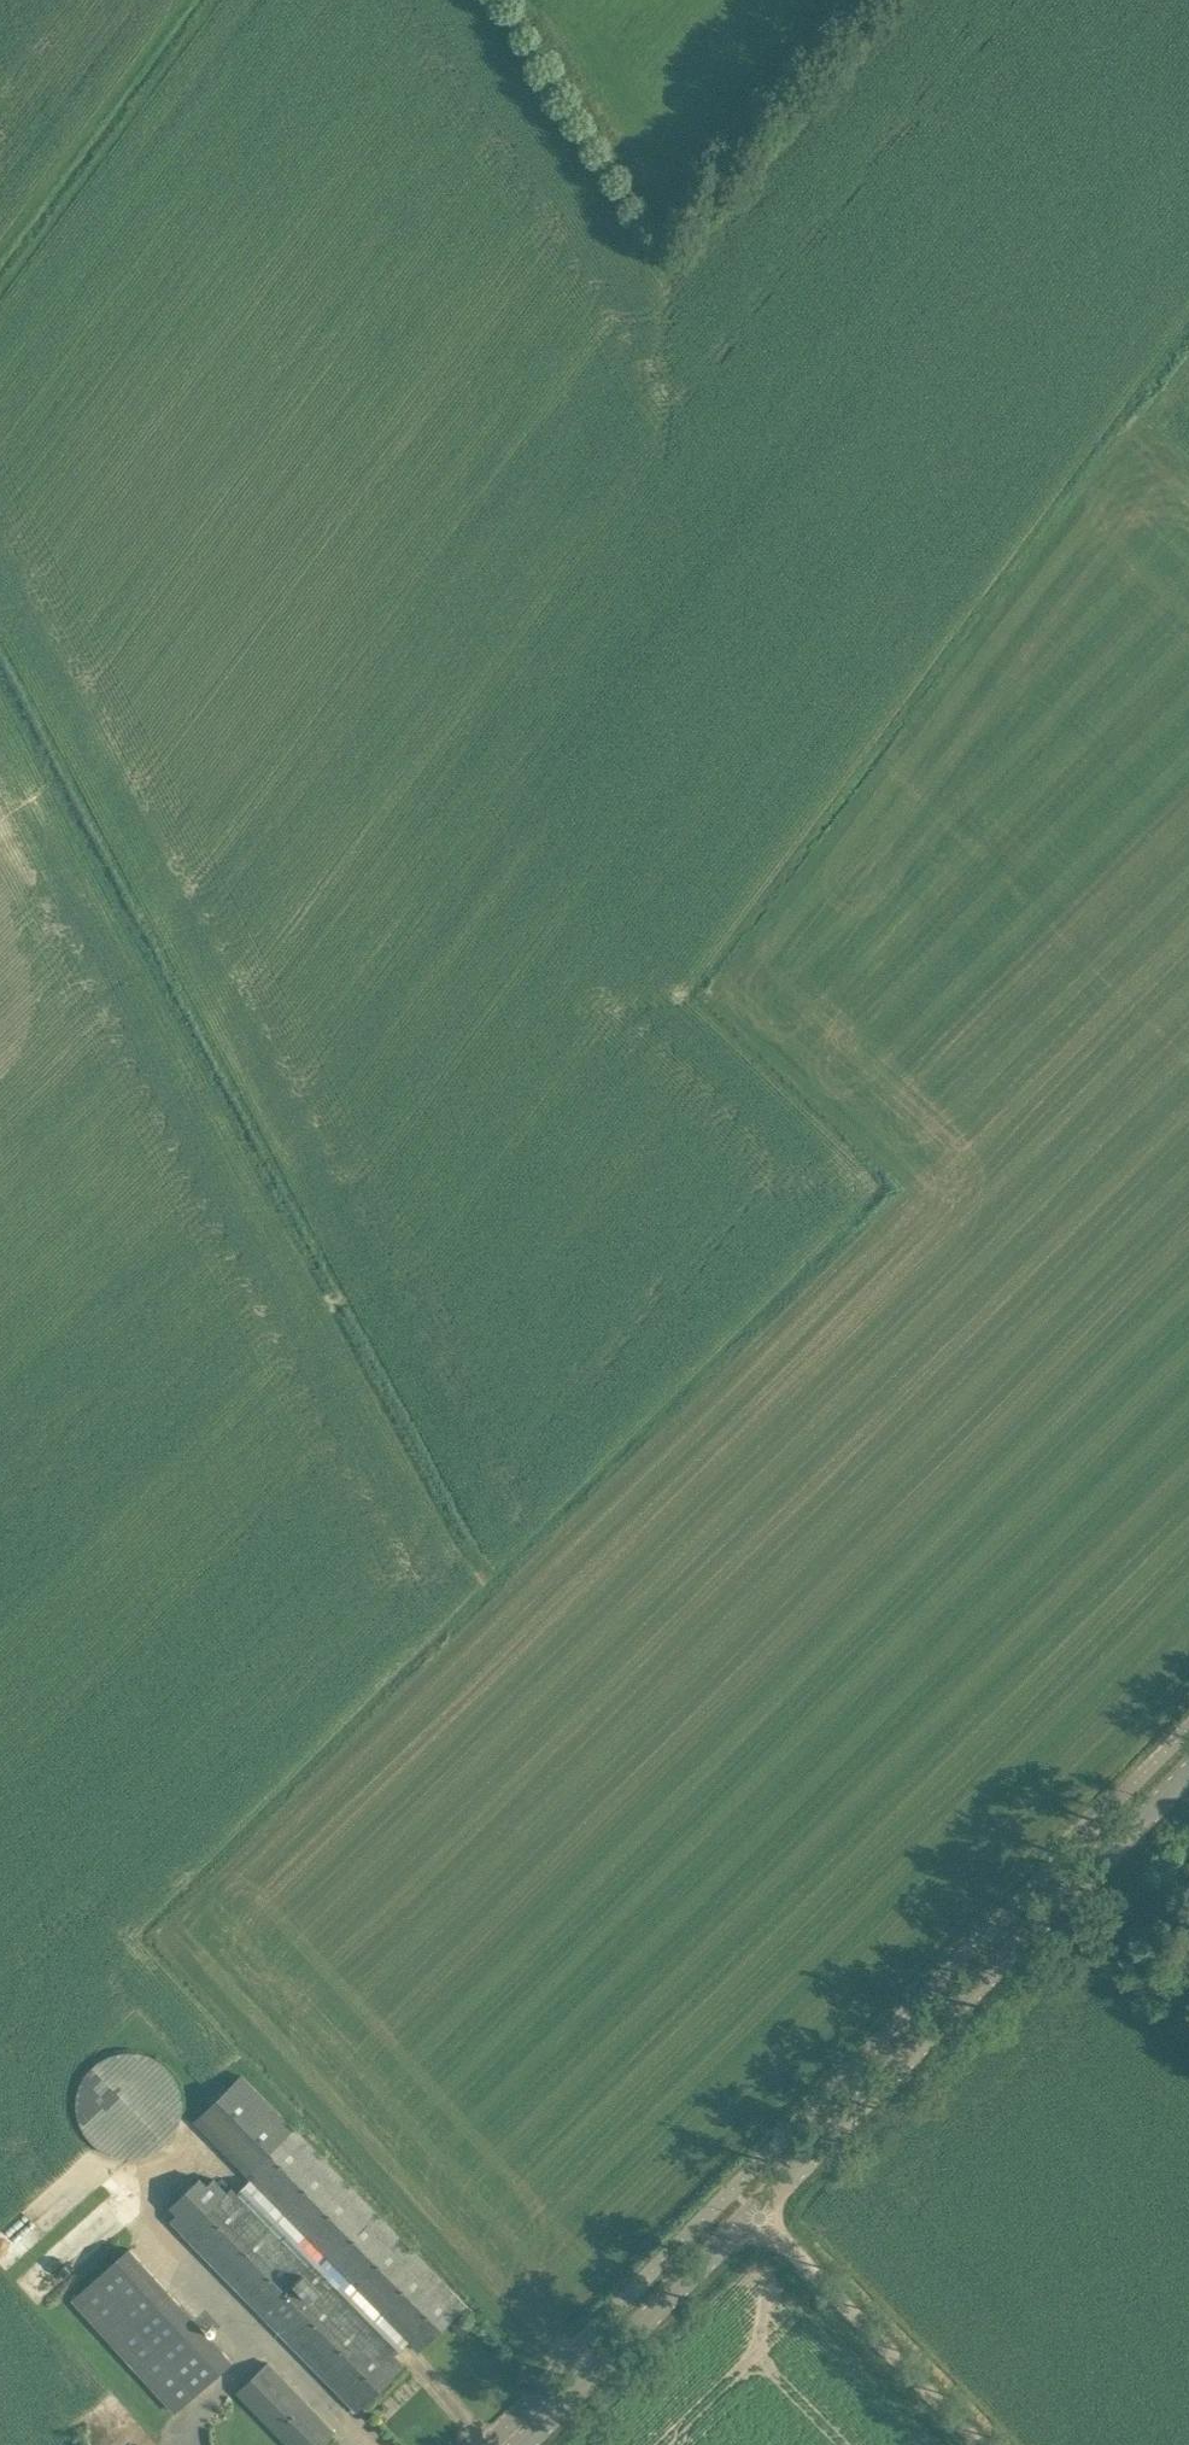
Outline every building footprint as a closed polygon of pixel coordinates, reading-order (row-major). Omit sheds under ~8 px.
[(114,2053),(104,2058),(96,2062),(91,2068),(86,2074),(84,2078),(80,2088),(78,2095),(77,2102),(77,2110),(79,2119),(82,2128),(86,2133),(94,2143),(101,2149),(106,2152),(114,2155),(122,2157),(129,2158),(136,2158),(148,2154),(155,2151),(163,2146),(167,2142),(172,2136),(178,2127),(180,2121),(182,2114),(183,2107),(183,2099),(181,2091),(178,2082),(173,2073),(166,2065),(160,2060),(154,2056),(144,2053),(133,2051),(122,2051),(114,2053)] [(195,2117),(252,2177),(238,2190),(233,2185),(228,2190),(215,2177),(208,2183),(202,2176),(171,2206),(177,2213),(173,2217),(357,2408),(404,2363),(395,2354),(410,2339),(419,2349),(467,2303),(449,2285),(293,2124),(242,2071),(195,2117)] [(129,2248),(74,2298),(176,2410),(231,2360),(129,2248)] [(465,2313),(454,2323),(463,2332),(474,2323),(465,2313)] [(238,2392),(290,2444),(321,2444),(336,2431),(269,2362),(238,2392)]
